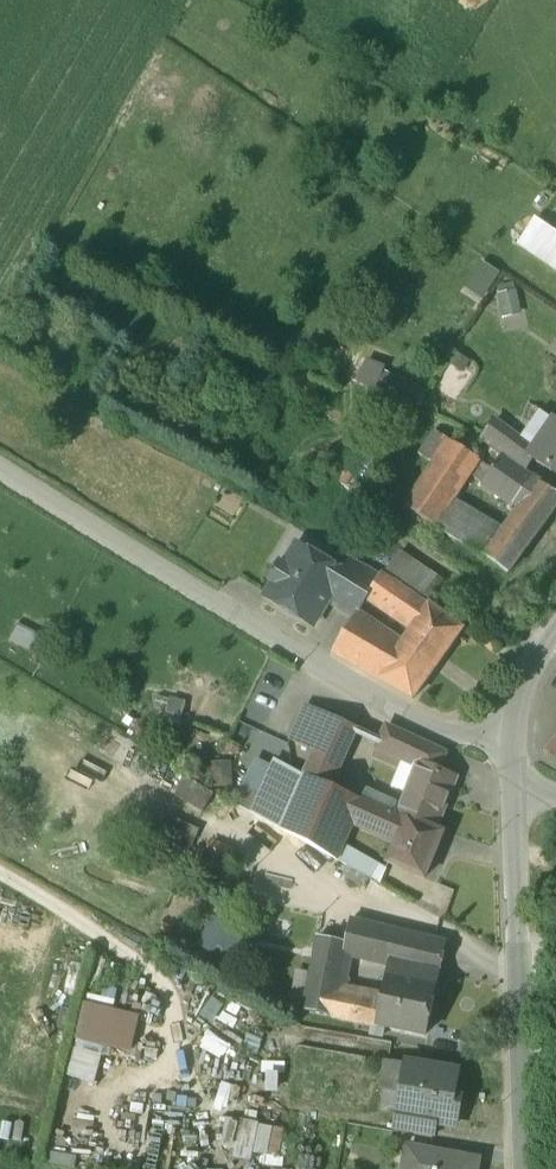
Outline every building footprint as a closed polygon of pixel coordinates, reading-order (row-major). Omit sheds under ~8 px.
[(537,221),(521,246),(555,270),(555,233),(537,221)] [(479,258),(463,285),(482,297),(499,270),(479,258)] [(499,290),(500,313),(519,312),(517,289),(499,290)] [(371,386),(382,366),(369,359),(358,379),(371,386)] [(440,412),(405,396),(399,411),(439,432),(440,412)] [(538,448),(497,419),(481,442),(525,471),(533,459),(532,458),(538,448)] [(538,448),(532,458),(533,459),(555,475),(555,424),(538,448)] [(413,458),(431,470),(450,442),(432,431),(413,458)] [(492,468),(450,442),(431,470),(405,507),(434,526),(444,511),(469,473),(484,483),(492,468)] [(543,486),(499,456),(492,468),(484,483),(524,511),(543,486)] [(510,529),(530,544),(555,509),(555,494),(543,486),(524,511),(510,529)] [(476,534),(444,511),(434,526),(439,529),(488,560),(501,543),(494,538),(476,534)] [(501,543),(488,560),(508,574),(530,544),(510,529),(501,543)] [(343,572),(297,545),(284,568),(277,568),(274,575),(276,582),(267,598),(281,607),(289,605),(296,609),(297,616),(314,626),(327,602),(332,605),(349,575),(343,572)] [(400,548),(381,575),(401,587),(423,603),(441,576),(400,548)] [(381,575),(351,558),(343,572),(349,575),(332,605),(354,618),(359,610),(368,596),(381,575)] [(401,587),(381,575),(368,596),(385,608),(401,587)] [(423,603),(401,587),(385,608),(423,635),(422,639),(425,641),(444,615),(441,613),(439,615),(423,603)] [(417,652),(359,610),(354,618),(333,651),(413,698),(436,666),(417,652)] [(425,641),(417,652),(436,666),(463,629),(444,615),(425,641)] [(503,642),(493,635),(485,646),(496,653),(503,642)] [(305,707),(290,739),(306,746),(321,714),(305,707)] [(355,729),(321,714),(306,746),(315,751),(304,776),(307,777),(307,776),(329,786),(355,729)] [(419,741),(387,725),(380,740),(378,747),(403,758),(410,762),(435,773),(437,770),(444,753),(419,741)] [(547,751),(555,759),(555,740),(547,751)] [(403,758),(378,747),(373,756),(399,768),(403,758)] [(435,773),(410,762),(408,766),(416,769),(404,799),(404,800),(399,813),(400,814),(435,828),(454,777),(437,770),(435,773)] [(304,776),(277,764),(263,797),(255,815),(284,831),(307,777),(304,776)] [(329,786),(307,776),(307,777),(284,831),(336,859),(342,845),(353,822),(362,800),(329,786)] [(263,797),(246,788),(238,804),(255,815),(263,797)] [(435,828),(400,814),(399,813),(368,800),(366,802),(362,800),(353,822),(396,842),(388,863),(424,878),(443,832),(435,828)] [(386,869),(342,845),(336,859),(380,884),(386,869)] [(265,899),(308,907),(314,879),(270,871),(265,899)] [(216,918),(198,940),(217,955),(235,933),(216,918)] [(385,928),(370,924),(370,925),(350,920),(345,942),(347,942),(345,953),(391,964),(398,932),(384,928),(385,928)] [(416,936),(398,932),(391,964),(409,967),(416,936)] [(443,942),(416,936),(409,967),(438,974),(444,942),(443,942)] [(345,942),(318,938),(307,996),(304,1010),(333,1017),(338,993),(341,977),(345,953),(347,942),(345,942)] [(409,967),(391,964),(383,1002),(378,1026),(383,1027),(425,1035),(438,974),(409,967)] [(349,979),(341,977),(338,993),(346,995),(349,979)] [(346,995),(338,993),(333,1017),(372,1025),(372,1024),(378,1026),(383,1002),(346,995)] [(307,996),(294,994),(291,1008),(304,1010),(307,996)] [(110,1025),(112,1001),(86,998),(83,1022),(110,1025)] [(378,1026),(372,1024),(372,1025),(370,1034),(381,1036),(383,1027),(378,1026)] [(96,1079),(100,1043),(73,1039),(68,1076),(96,1079)] [(457,1075),(405,1066),(396,1117),(435,1123),(455,1127),(459,1103),(452,1101),(457,1075)] [(226,1117),(220,1151),(249,1156),(250,1149),(276,1154),(281,1127),(226,1117)] [(435,1123),(396,1117),(393,1132),(432,1139),(435,1123)] [(407,1149),(404,1168),(476,1168),(477,1162),(407,1149)]
